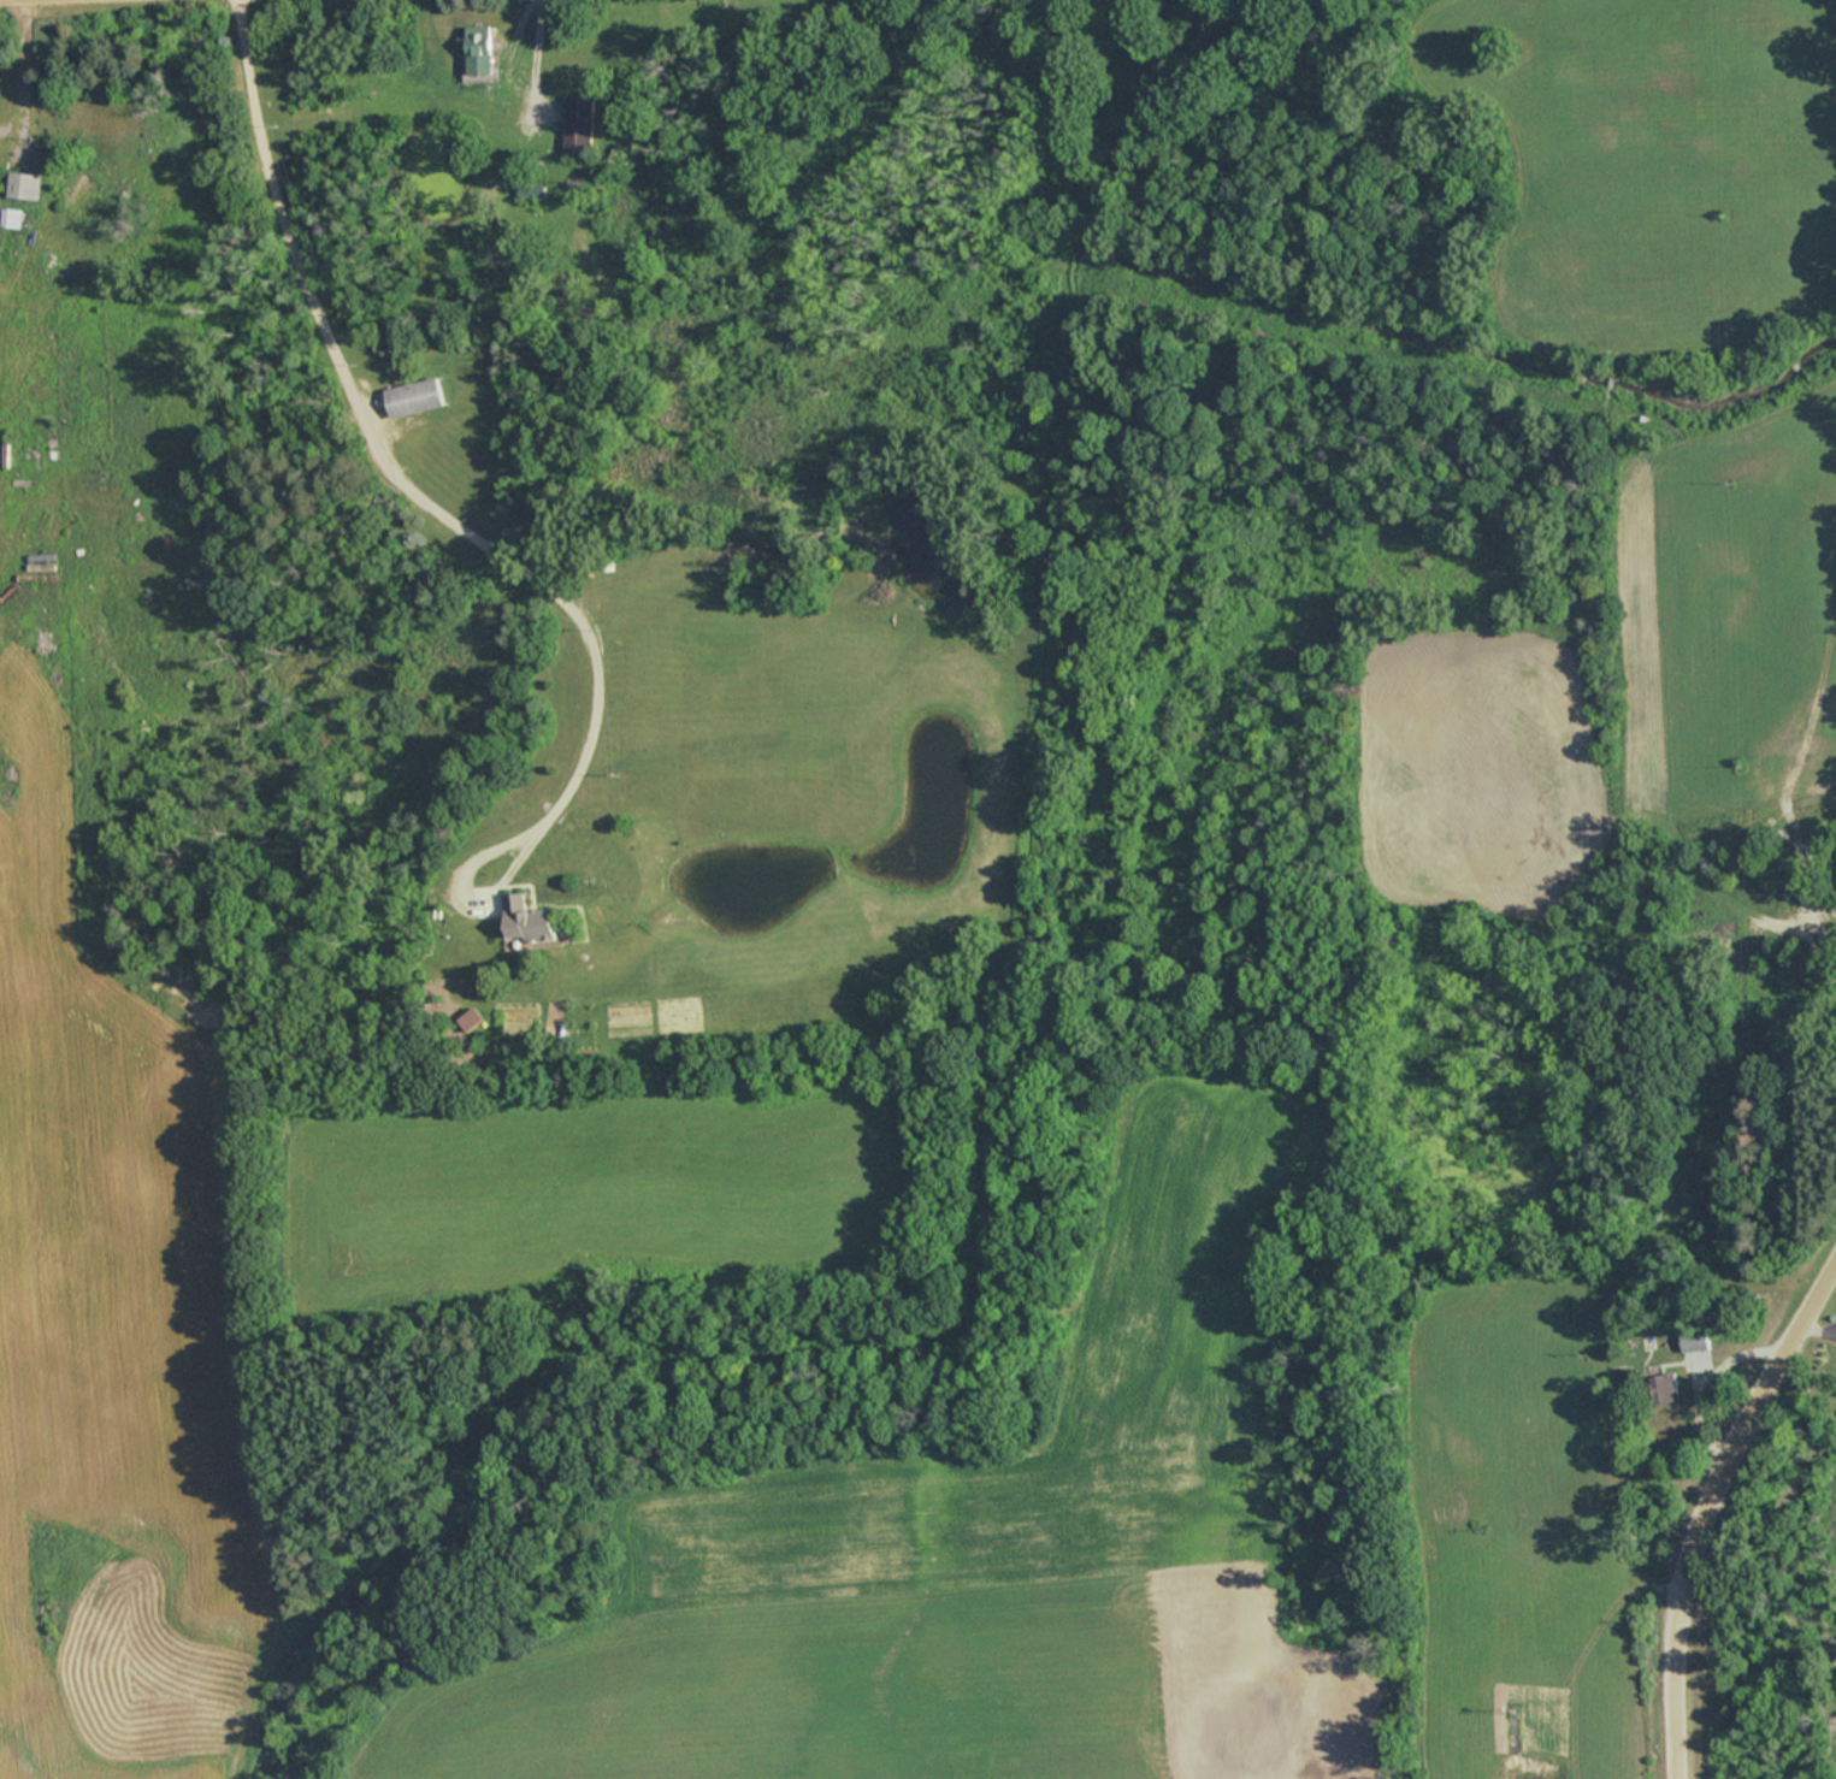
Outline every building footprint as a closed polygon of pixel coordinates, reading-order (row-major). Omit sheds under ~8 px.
[(493,75),(493,26),(468,27),(468,75),(493,75)] [(592,153),(592,98),(565,98),(565,153),(592,153)] [(42,175),(10,172),(8,198),(39,201),(42,175)] [(81,217),(102,185),(84,173),(62,205),(81,217)] [(443,407),(437,378),(383,389),(389,418),(443,407)] [(553,905),(527,908),(526,891),(504,893),(508,946),(556,942),(553,905)] [(1817,980),(1796,980),(1796,993),(1817,993),(1817,980)] [(459,1020),(468,1032),(483,1020),(473,1008),(459,1020)] [(1691,1332),(1693,1349),(1710,1347),(1709,1331),(1691,1332)] [(1677,1373),(1651,1375),(1653,1405),(1680,1402),(1677,1373)]
